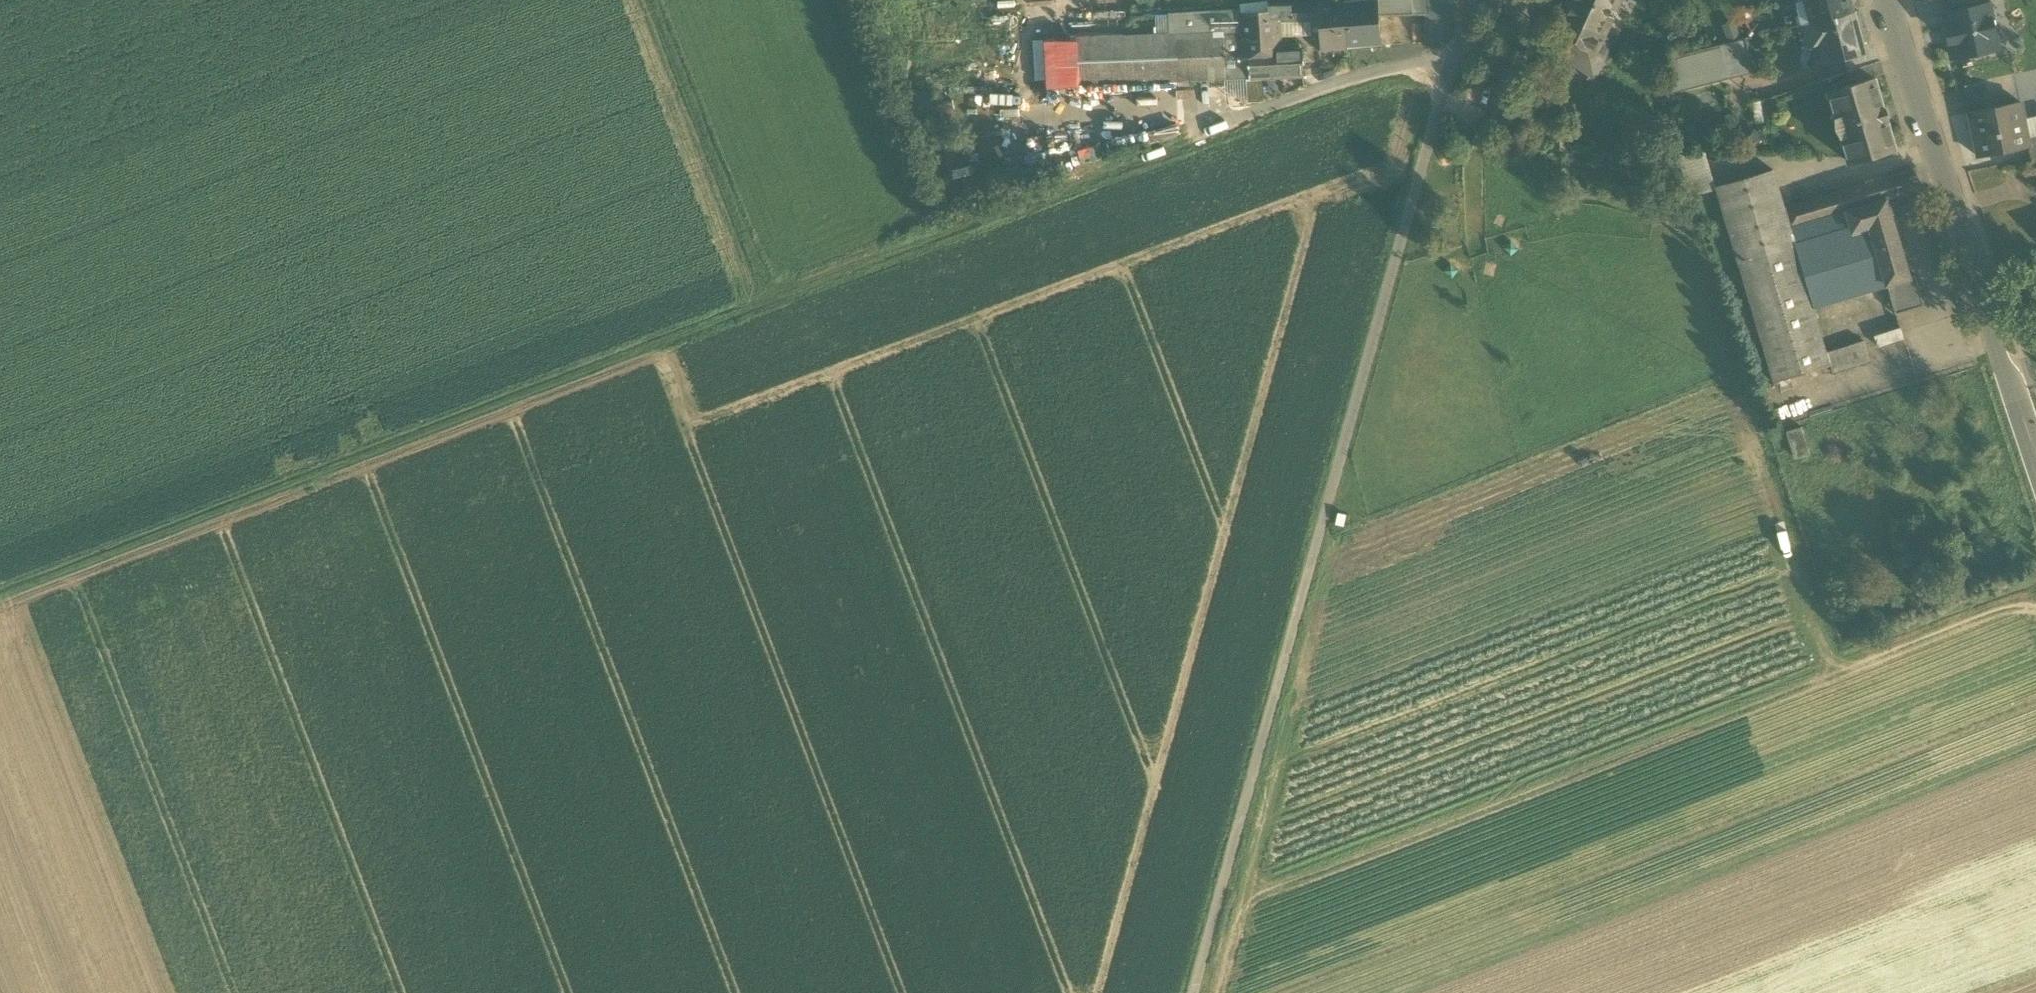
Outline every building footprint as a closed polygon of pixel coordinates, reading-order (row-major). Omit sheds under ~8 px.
[(1344,1),(1350,48),(1381,45),(1378,15),(1376,0),(1356,0),(1344,1)] [(1413,14),(1411,0),(1376,0),(1378,15),(1413,14)] [(1413,14),(1426,13),(1427,42),(1447,40),(1456,0),(1411,0),(1413,14)] [(1502,0),(1481,0),(1479,7),(1497,13),(1502,0)] [(1566,19),(1600,34),(1616,0),(1574,0),(1566,19)] [(1813,20),(1853,10),(1852,7),(1854,0),(1799,0),(1804,22),(1813,20)] [(1989,4),(1988,0),(1951,0),(1953,12),(1989,4)] [(1325,51),(1350,48),(1344,1),(1319,4),(1321,17),(1325,51)] [(1319,4),(1270,4),(1270,10),(1271,10),(1272,19),(1281,18),(1312,17),(1321,17),(1319,4)] [(1949,41),(1952,56),(1990,49),(1988,37),(1994,28),(1989,4),(1953,12),(1947,13),(1950,28),(1953,41),(1949,41)] [(1494,24),(1497,13),(1479,7),(1475,18),(1494,24)] [(1076,39),(1079,85),(1227,78),(1226,58),(1243,57),(1240,12),(1250,11),(1250,9),(1171,13),(1171,15),(1126,19),(1127,35),(1076,38),(1076,39)] [(1243,57),(1249,56),(1263,56),(1263,49),(1272,49),(1272,19),(1271,10),(1270,10),(1258,11),(1250,11),(1240,12),(1243,57)] [(1855,18),(1853,10),(1813,20),(1823,61),(1863,51),(1861,42),(1865,35),(1861,21),(1855,18)] [(1281,18),(1282,36),(1313,35),(1312,17),(1281,18)] [(1272,49),(1282,49),(1282,36),(1281,18),(1272,19),(1272,49)] [(1612,40),(1600,34),(1566,19),(1557,37),(1559,38),(1550,57),(1592,76),(1600,57),(1603,58),(1612,40)] [(1734,19),(1720,23),(1725,40),(1739,36),(1734,19)] [(1988,37),(1990,49),(1998,47),(1994,28),(1988,37)] [(1745,38),(1719,45),(1727,75),(1753,68),(1753,67),(1752,67),(1745,38)] [(1079,86),(1079,85),(1076,39),(1045,40),(1047,87),(1079,86)] [(1689,84),(1727,75),(1719,45),(1682,54),(1689,84)] [(1263,49),(1263,56),(1264,76),(1304,74),(1302,47),(1282,49),(1272,49),(1263,49)] [(1670,89),(1689,84),(1682,54),(1669,58),(1669,64),(1670,89)] [(1227,78),(1227,79),(1250,77),(1249,56),(1243,57),(1226,58),(1227,78)] [(1250,77),(1264,76),(1263,56),(1249,56),(1250,77)] [(1842,138),(1849,162),(1865,158),(1879,154),(1895,149),(1886,119),(1889,119),(1886,107),(1883,108),(1874,78),(1858,83),(1857,83),(1844,87),(1844,88),(1828,93),(1835,117),(1841,115),(1847,136),(1842,138)] [(1968,111),(1977,157),(2028,147),(2027,139),(2025,128),(2019,129),(2014,103),(2020,102),(2019,100),(1968,111)] [(2025,128),(2020,102),(2014,103),(2019,129),(2025,128)] [(1835,117),(1842,138),(1847,136),(1841,115),(1835,117)] [(2031,158),(2035,157),(2035,137),(2027,139),(2028,147),(2031,158)] [(1677,151),(1690,196),(1715,188),(1703,152),(1677,151)] [(1813,306),(1790,227),(1784,208),(1773,169),(1715,187),(1773,382),(1830,365),(1827,352),(1813,306)] [(1790,227),(1863,205),(1887,199),(1920,189),(1913,170),(1784,208),(1790,227)] [(1887,199),(1863,205),(1887,284),(1893,282),(1910,277),(1909,276),(1887,199)] [(1813,306),(1887,284),(1863,205),(1790,227),(1813,306)] [(1915,275),(1909,276),(1910,277),(1893,282),(1896,294),(1891,295),(1890,296),(1895,314),(1924,305),(1915,275)] [(1887,284),(1891,295),(1896,294),(1893,282),(1887,284)] [(1874,335),(1878,346),(1904,338),(1900,327),(1874,335)] [(1864,341),(1827,352),(1830,365),(1832,373),(1870,360),(1864,341)] [(1802,427),(1788,431),(1796,459),(1810,454),(1802,427)]
